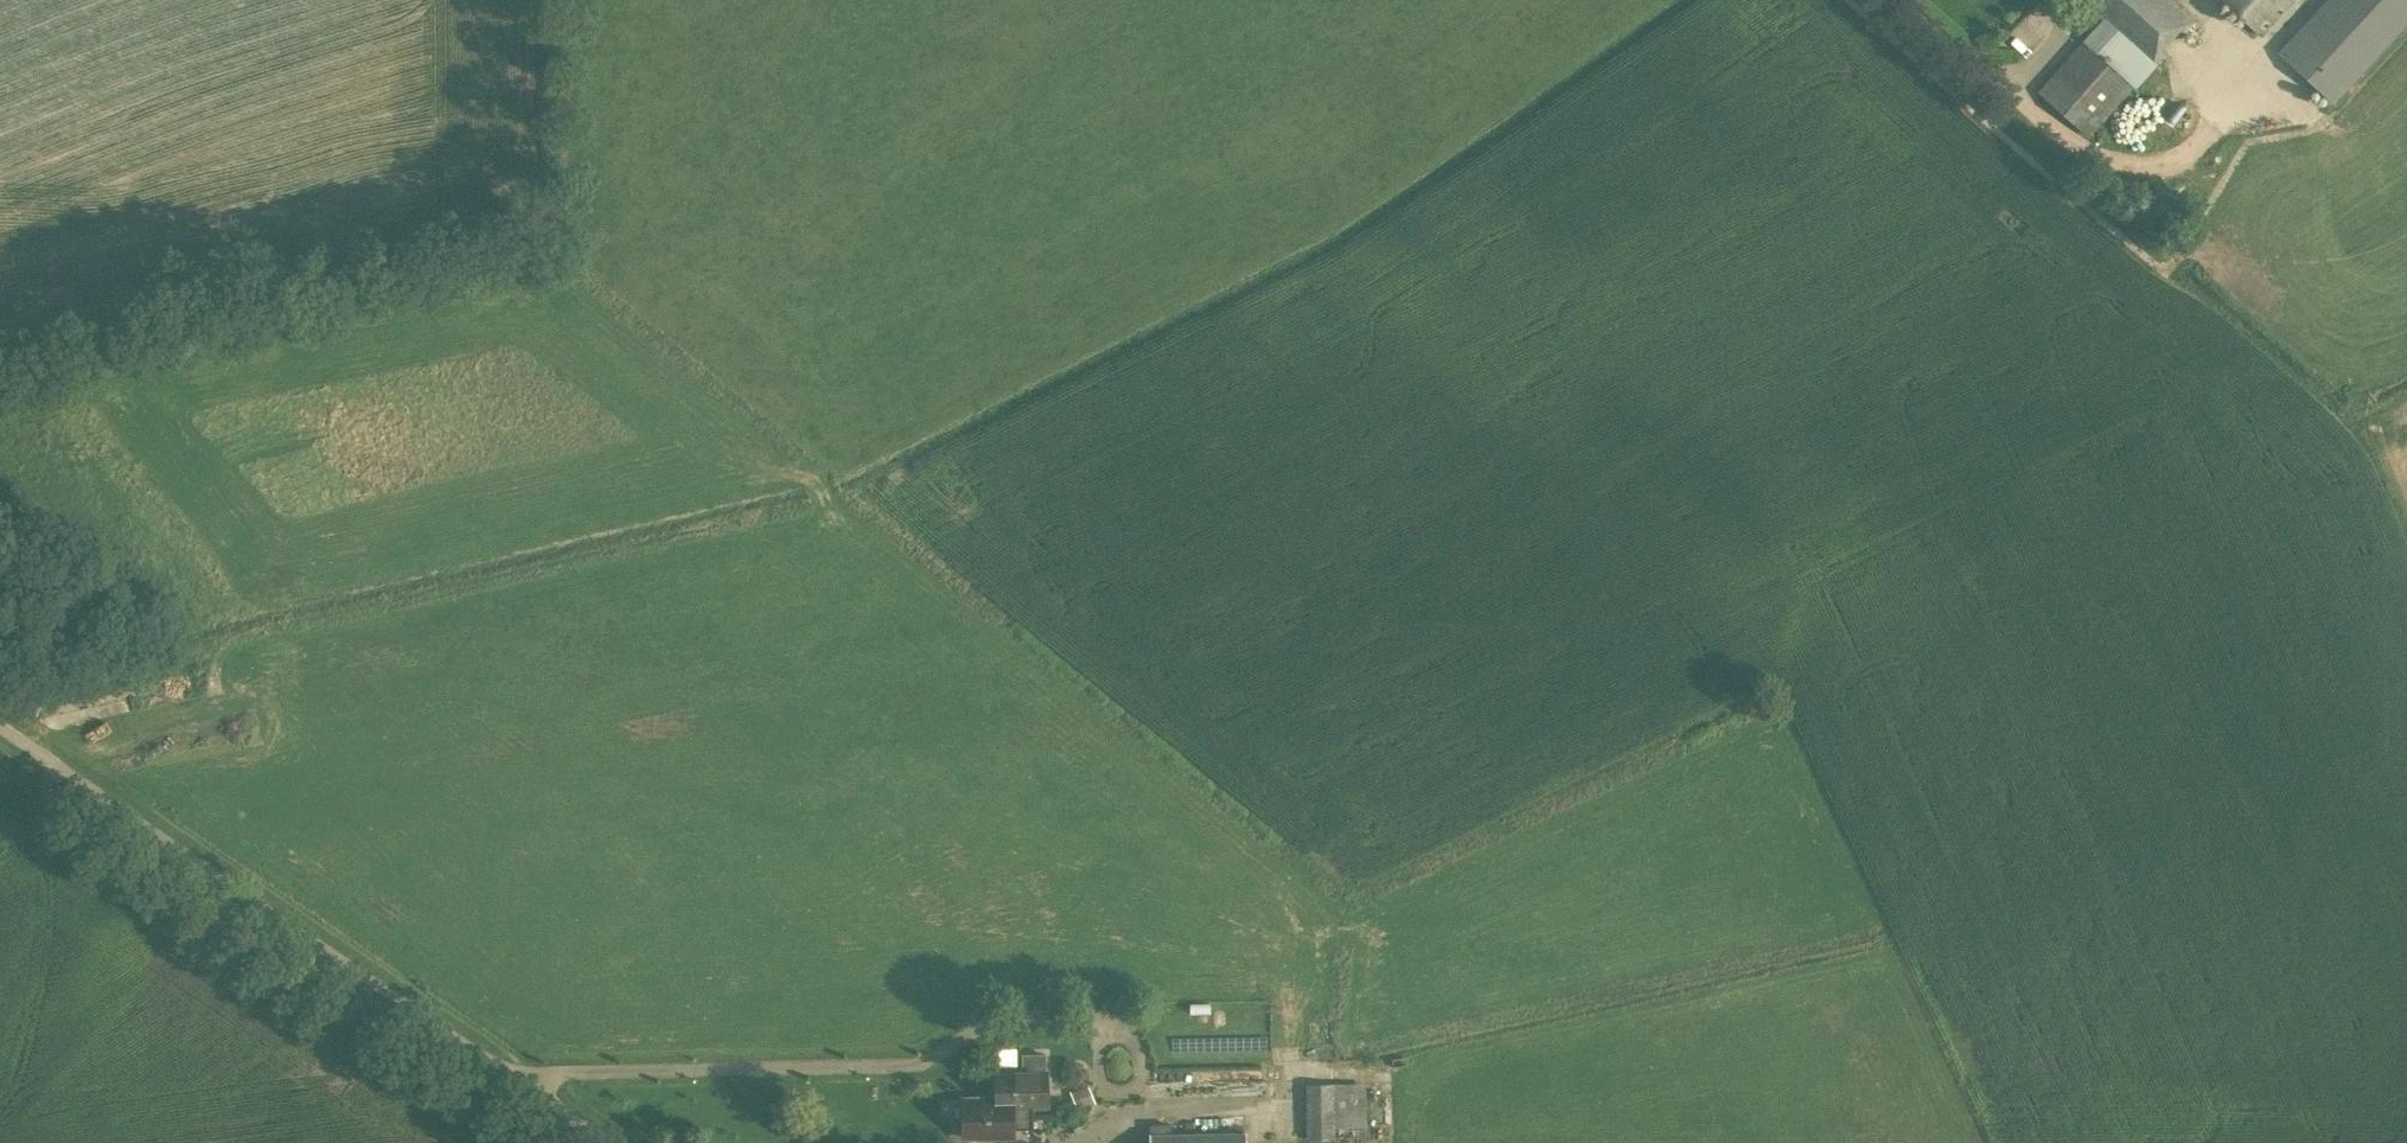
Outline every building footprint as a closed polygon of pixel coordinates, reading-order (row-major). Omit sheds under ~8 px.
[(2081,42),(2082,43),(2132,90),(2196,21),(2171,0),(2101,0),(2089,14),(2099,21),(2081,42)] [(2261,38),(2296,0),(2221,0),(2261,38)] [(2279,50),(2277,51),(2290,63),(2333,103),(2406,23),(2406,0),(2325,0),(2279,50)] [(2082,43),(2081,42),(2036,92),(2088,138),(2132,90),(2082,43)] [(994,1072),(994,1097),(994,1098),(1021,1097),(1021,1105),(1032,1105),(1032,1106),(1046,1105),(1045,1053),(1021,1053),(1022,1071),(994,1072)] [(1306,1139),(1334,1140),(1333,1142),(1367,1142),(1366,1084),(1305,1084),(1306,1139)] [(994,1098),(994,1097),(961,1098),(962,1103),(958,1105),(958,1118),(962,1120),(963,1137),(1012,1136),(1012,1128),(1032,1128),(1032,1106),(1032,1105),(1021,1105),(1021,1097),(994,1098)] [(1149,1124),(1149,1142),(1246,1142),(1245,1132),(1170,1133),(1170,1124),(1149,1124)]
